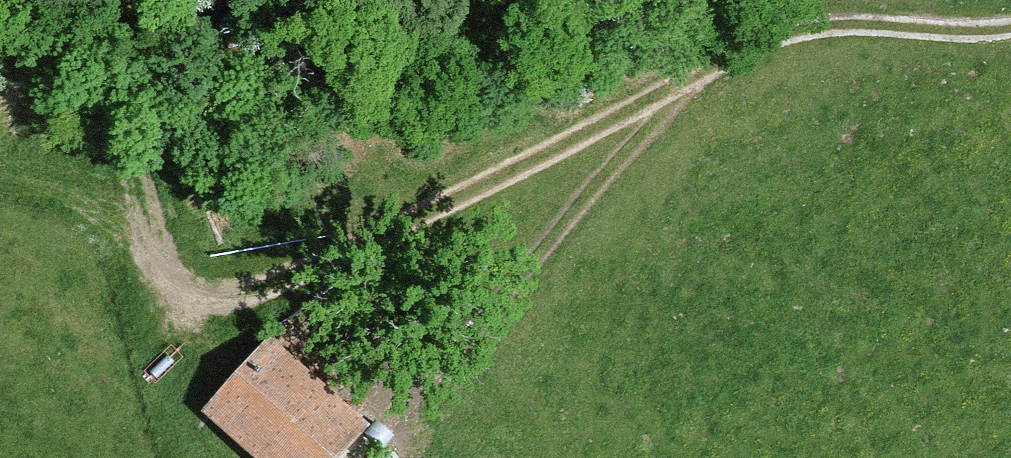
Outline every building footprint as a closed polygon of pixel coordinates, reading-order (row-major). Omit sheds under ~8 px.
[(260,343),(198,414),(247,457),(335,457),(358,430),(260,343)]
